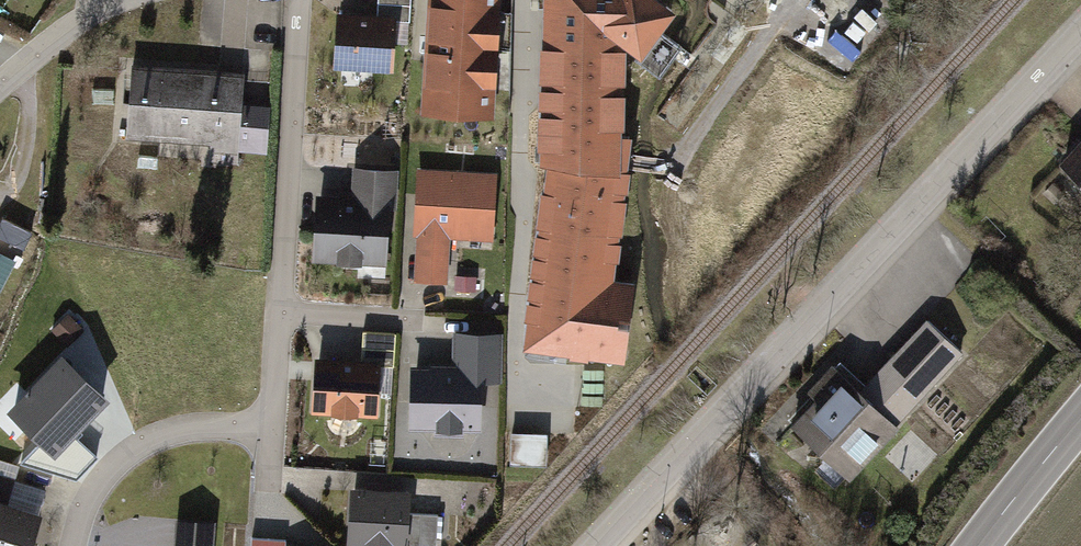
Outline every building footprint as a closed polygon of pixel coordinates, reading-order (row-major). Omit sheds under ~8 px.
[(378,16),(410,22),(414,0),(381,0),(378,16)] [(418,115),(489,123),(502,0),(430,0),(418,115)] [(546,45),(542,46),(540,153),(548,156),(527,347),(625,360),(635,284),(610,280),(619,153),(619,125),(622,124),(620,81),(623,80),(624,50),(621,49),(621,42),(628,35),(644,47),(634,61),(660,78),(679,46),(658,30),(673,8),(661,0),(548,0),(546,45)] [(392,30),(333,24),(328,70),(388,76),(392,30)] [(245,80),(133,70),(126,143),(238,154),(245,80)] [(1045,169),(1080,204),(1080,133),(1045,169)] [(352,211),(312,207),(306,275),(392,283),(402,173),(356,168),(352,211)] [(418,178),(414,285),(451,286),(452,238),(486,239),(488,181),(418,178)] [(0,251),(0,292),(17,260),(0,251)] [(963,352),(930,321),(863,391),(896,422),(963,352)] [(397,334),(363,330),(358,362),(394,367),(397,334)] [(456,375),(409,375),(409,425),(475,426),(476,384),(501,384),(502,335),(457,335),(456,375)] [(54,455),(103,406),(60,364),(11,413),(54,455)] [(375,368),(317,365),(315,414),(373,417),(375,368)] [(821,404),(799,426),(848,473),(896,424),(834,365),(809,392),(821,404)] [(550,463),(551,431),(514,431),(513,462),(550,463)] [(348,488),(343,545),(356,545),(407,545),(412,494),(348,488)] [(0,503),(0,545),(34,545),(43,515),(0,503)] [(432,511),(413,509),(408,545),(409,545),(428,545),(432,511)] [(176,518),(174,545),(215,545),(217,521),(176,518)]
